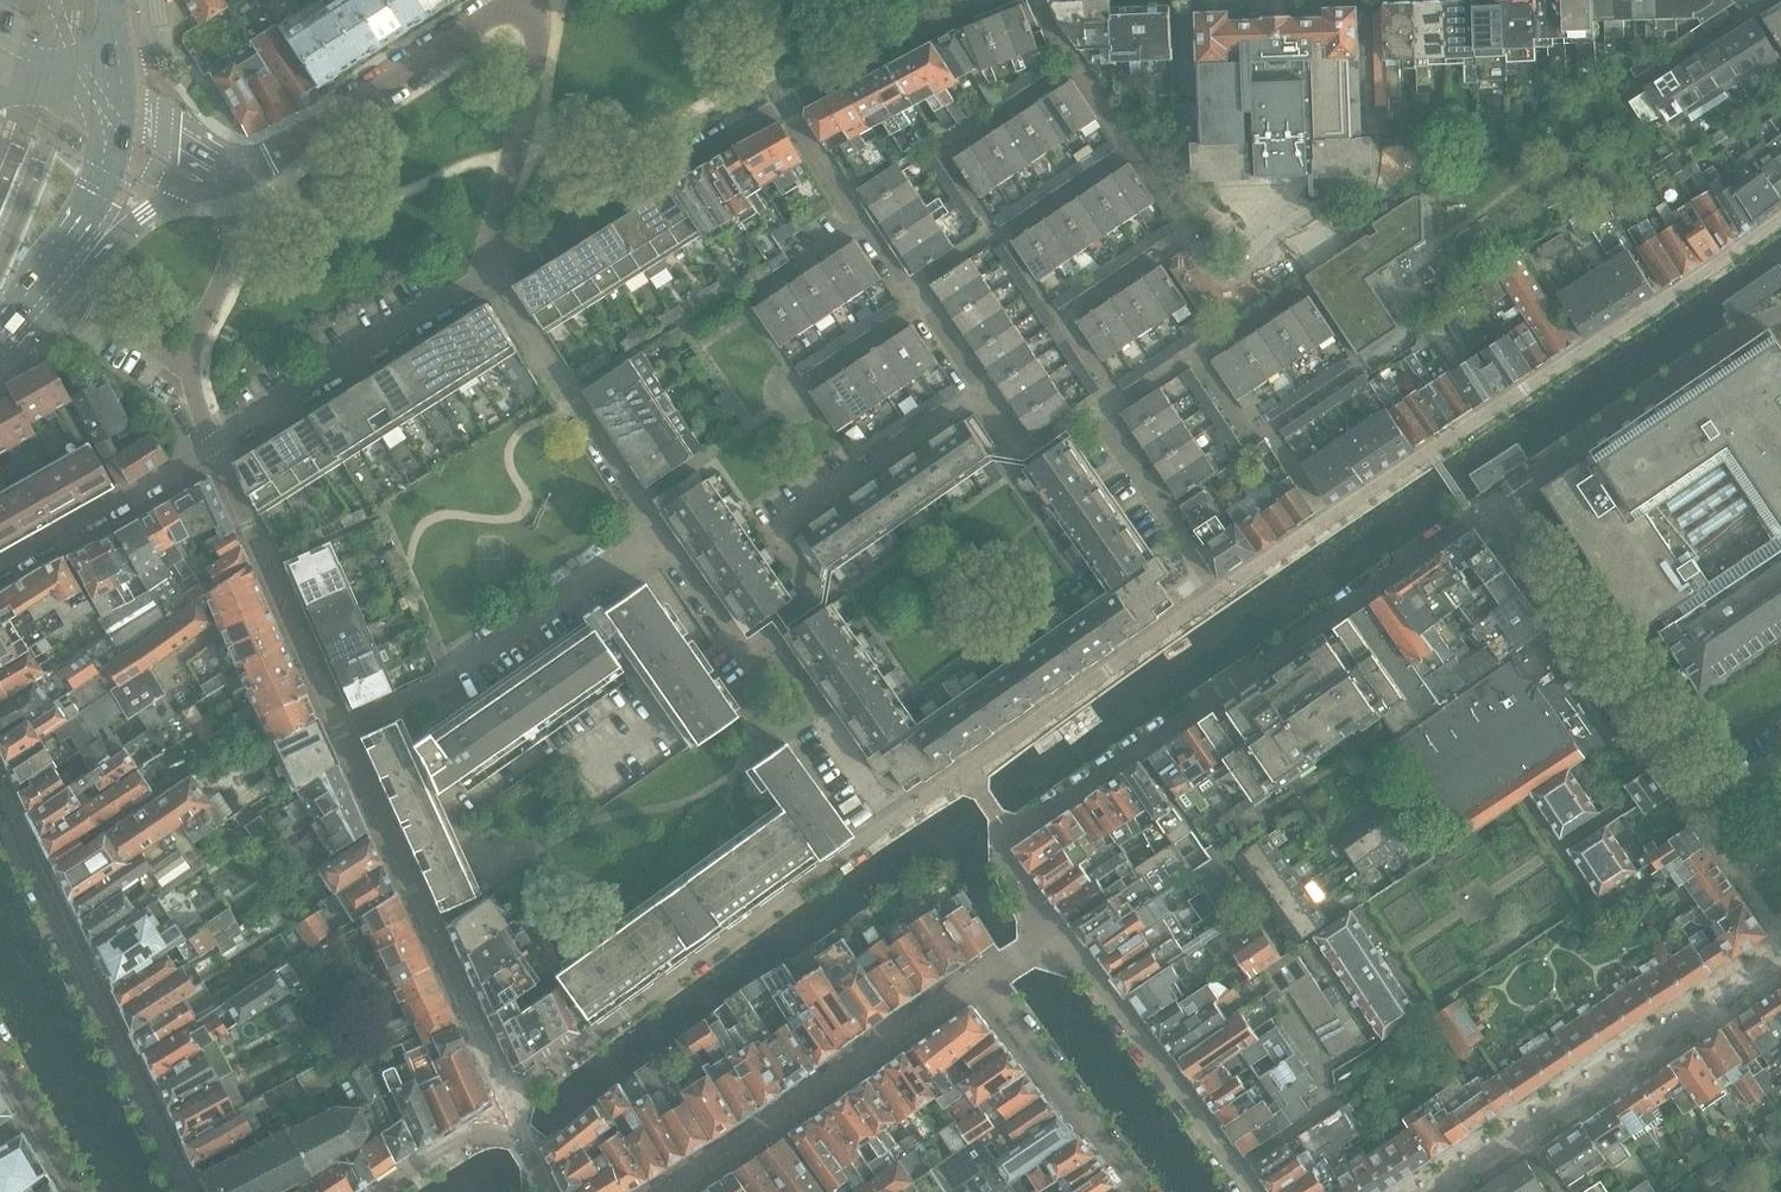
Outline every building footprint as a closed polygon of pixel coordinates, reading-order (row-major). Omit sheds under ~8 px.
[(200,25),(227,8),(222,0),(184,0),(200,25)] [(297,12),(336,73),(357,60),(319,0),(316,0),(297,12)] [(357,60),(379,46),(349,0),(319,0),(357,60)] [(379,46),(402,32),(381,0),(349,0),(379,46)] [(402,32),(424,17),(414,0),(381,0),(402,32)] [(424,17),(451,0),(414,0),(424,17)] [(1052,0),(1053,4),(1061,23),(1080,48),(1088,48),(1086,0),(1083,0),(1079,1),(1079,0),(1072,0),(1072,1),(1060,1),(1060,0),(1052,0)] [(1088,48),(1080,48),(1081,49),(1089,61),(1095,60),(1095,48),(1103,47),(1103,63),(1114,63),(1114,61),(1112,8),(1112,0),(1086,0),(1088,48)] [(1400,3),(1386,3),(1390,120),(1402,120),(1403,120),(1401,69),(1418,69),(1417,59),(1418,59),(1416,2),(1413,2),(1413,1),(1412,0),(1400,0),(1400,2),(1400,3)] [(1447,58),(1445,1),(1442,1),(1442,0),(1429,0),(1429,1),(1429,2),(1416,2),(1418,59),(1417,59),(1418,69),(1418,85),(1430,85),(1431,85),(1431,64),(1429,64),(1429,58),(1447,58)] [(1448,1),(1445,1),(1447,58),(1466,57),(1466,63),(1465,63),(1465,84),(1478,84),(1477,57),(1475,0),(1472,0),(1462,0),(1448,0),(1448,1)] [(1477,57),(1478,84),(1508,83),(1507,64),(1507,49),(1504,0),(1475,0),(1477,57)] [(1507,49),(1507,64),(1537,63),(1537,39),(1536,38),(1536,39),(1534,0),(1504,0),(1507,49)] [(1536,39),(1536,38),(1537,39),(1548,39),(1550,75),(1558,75),(1559,95),(1568,91),(1567,38),(1565,37),(1563,0),(1534,0),(1536,39)] [(1565,37),(1567,38),(1578,38),(1579,65),(1587,65),(1588,79),(1597,75),(1596,40),(1593,0),(1563,0),(1565,37)] [(1596,40),(1606,40),(1606,49),(1615,49),(1614,38),(1614,0),(1593,0),(1596,40)] [(1625,20),(1635,20),(1635,0),(1614,0),(1614,38),(1625,38),(1625,20)] [(1635,20),(1647,20),(1647,37),(1657,36),(1655,0),(1635,0),(1635,20)] [(1676,18),(1676,0),(1655,0),(1657,36),(1666,36),(1666,19),(1676,19),(1676,18)] [(1702,24),(1714,17),(1726,9),(1735,3),(1732,0),(1676,0),(1676,18),(1676,19),(1677,19),(1698,19),(1702,24)] [(1734,4),(1741,11),(1753,0),(1739,0),(1735,3),(1734,4)] [(1022,4),(1022,5),(958,30),(993,84),(998,80),(993,67),(1013,59),(1018,71),(1027,68),(1022,55),(1040,48),(1040,49),(1041,48),(1049,45),(1043,30),(1035,33),(1023,4),(1022,4)] [(1141,7),(1144,60),(1173,59),(1171,6),(1141,7)] [(1144,60),(1141,7),(1112,8),(1114,61),(1144,60)] [(1273,19),(1266,19),(1266,21),(1229,22),(1229,13),(1199,14),(1200,42),(1200,48),(1201,48),(1201,53),(1200,53),(1201,63),(1202,104),(1177,105),(1175,105),(1177,148),(1195,147),(1196,179),(1250,177),(1250,176),(1257,176),(1257,177),(1310,175),(1310,174),(1317,173),(1317,175),(1372,173),(1371,139),(1362,139),(1359,57),(1360,57),(1359,36),(1358,36),(1358,8),(1328,10),(1328,19),(1291,20),(1291,18),(1284,18),(1285,21),(1273,22),(1273,19)] [(1726,9),(1714,17),(1719,25),(1731,17),(1726,9)] [(1764,19),(1780,46),(1780,9),(1765,19),(1764,19)] [(297,12),(276,25),(316,86),(336,73),(297,12)] [(1714,17),(1702,24),(1707,32),(1719,25),(1714,17)] [(1755,19),(1737,31),(1760,68),(1779,56),(1755,19)] [(275,24),(250,40),(258,53),(268,70),(296,113),(319,102),(316,86),(276,25),(275,24)] [(958,30),(934,43),(958,79),(973,71),(995,109),(1004,103),(992,84),(993,84),(958,30)] [(1737,31),(1719,42),(1742,80),(1760,68),(1737,31)] [(1691,32),(1679,39),(1684,47),(1696,40),(1691,32)] [(1679,39),(1667,47),(1672,55),(1684,47),(1679,39)] [(1719,42),(1701,54),(1725,91),(1742,80),(1719,42)] [(960,82),(958,79),(934,43),(912,54),(946,106),(958,123),(968,118),(955,101),(947,89),(960,82)] [(233,65),(212,77),(241,126),(246,136),(271,125),(264,114),(246,83),(268,70),(258,53),(235,67),(233,65)] [(912,54),(891,65),(917,105),(929,98),(933,105),(936,111),(942,120),(931,126),(936,135),(959,123),(958,123),(946,106),(912,54)] [(1655,54),(1643,62),(1648,70),(1660,62),(1655,54)] [(1701,54),(1682,65),(1711,110),(1729,98),(1725,91),(1701,54)] [(1643,62),(1631,70),(1636,78),(1648,70),(1643,62)] [(1047,63),(1032,73),(1038,81),(1050,73),(1047,63)] [(905,111),(917,105),(891,65),(869,77),(895,116),(915,147),(924,142),(913,124),(905,111)] [(1682,65),(1664,77),(1688,114),(1693,122),(1711,110),(1682,65)] [(268,70),(246,83),(264,114),(271,125),(296,113),(268,70)] [(869,77),(848,88),(874,128),(885,122),(905,152),(915,147),(895,116),(869,77)] [(1664,77),(1646,89),(1647,91),(1664,117),(1670,126),(1688,114),(1664,77)] [(1073,80),(1056,91),(1082,130),(1099,119),(1073,80)] [(1430,85),(1418,85),(1419,105),(1431,104),(1430,85)] [(1000,94),(1006,103),(1018,94),(1013,86),(1000,94)] [(881,139),(874,128),(848,88),(826,100),(872,169),(881,164),(873,151),(874,143),(881,139)] [(1056,91),(1039,102),(1065,141),(1082,130),(1056,91)] [(1664,117),(1647,91),(1630,102),(1644,123),(1664,117)] [(1772,99),(1760,107),(1765,115),(1777,107),(1772,99)] [(810,108),(808,117),(809,117),(831,150),(843,144),(862,175),(872,169),(826,100),(810,108)] [(972,100),(964,105),(971,116),(979,111),(972,100)] [(1039,102),(1023,113),(1049,152),(1065,141),(1039,102)] [(1523,103),(1508,103),(1509,119),(1523,119),(1523,103)] [(1765,115),(1760,107),(1748,114),(1753,122),(1765,115)] [(1023,113),(1006,124),(1032,164),(1049,152),(1023,113)] [(1509,119),(1479,120),(1480,139),(1487,139),(1509,127),(1509,119)] [(1741,130),(1736,122),(1724,130),(1729,138),(1741,130)] [(760,135),(791,185),(801,180),(794,169),(805,161),(782,123),(760,135)] [(989,135),(989,136),(1015,175),(1032,164),(1006,124),(990,135),(989,135)] [(1724,130),(1712,137),(1717,145),(1729,138),(1724,130)] [(760,135),(739,146),(764,187),(775,180),(782,191),(791,185),(760,135)] [(1768,145),(1780,165),(1780,135),(1768,145)] [(989,136),(972,147),(998,186),(1015,175),(989,136)] [(1113,141),(1100,149),(1106,158),(1119,149),(1113,141)] [(1751,151),(1780,197),(1780,165),(1768,145),(1767,146),(1764,141),(1751,151)] [(1707,152),(1702,144),(1690,151),(1695,159),(1707,152)] [(739,147),(724,156),(761,214),(768,210),(757,192),(764,188),(764,187),(739,146),(739,147)] [(982,197),(982,196),(998,186),(972,147),(956,157),(955,158),(981,197),(982,197)] [(1736,161),(1742,170),(1743,169),(1772,213),(1780,206),(1780,197),(1751,151),(1736,161)] [(904,171),(917,163),(912,155),(860,189),(916,274),(956,247),(955,246),(955,247),(938,221),(950,213),(940,198),(928,206),(904,171)] [(1092,155),(1079,163),(1085,172),(1097,163),(1092,155)] [(724,156),(707,166),(747,229),(751,235),(768,225),(761,214),(724,156)] [(946,168),(938,156),(930,161),(938,174),(946,168)] [(1130,162),(1129,163),(1130,163),(1114,174),(1140,213),(1156,202),(1156,203),(1157,202),(1130,162)] [(1079,163),(1067,171),(1073,180),(1085,172),(1079,163)] [(707,166),(690,176),(730,238),(731,239),(747,229),(707,166)] [(1726,190),(1719,179),(1721,178),(1713,167),(1703,173),(1702,174),(1742,235),(1757,224),(1732,186),(1726,190)] [(946,168),(938,174),(946,186),(955,181),(946,168)] [(1703,190),(1705,193),(1693,199),(1724,248),(1742,235),(1702,174),(1703,173),(1700,169),(1691,174),(1698,186),(1703,190)] [(1736,184),(1732,186),(1757,224),(1772,213),(1743,169),(1742,170),(1732,178),(1736,184)] [(1114,174),(1097,185),(1123,224),(1140,213),(1114,174)] [(690,176),(674,186),(706,235),(714,247),(730,238),(690,176)] [(1059,177),(1046,185),(1052,194),(1064,185),(1059,177)] [(1046,185),(1034,194),(1039,202),(1052,194),(1046,185)] [(1097,185),(1080,196),(1106,235),(1123,224),(1097,185)] [(653,199),(684,247),(704,234),(673,187),(664,193),(664,192),(653,199)] [(1315,289),(1360,355),(1401,327),(1368,279),(1424,240),(1423,201),(1422,199),(1421,198),(1420,196),(1419,196),(1418,195),(1417,195),(1415,195),(1414,195),(1413,196),(1372,224),(1377,231),(1370,236),(1368,234),(1307,276),(1315,289)] [(1080,196),(1064,208),(1089,247),(1106,235),(1080,196)] [(653,199),(634,211),(665,259),(684,247),(653,199)] [(799,219),(787,227),(789,230),(789,231),(790,231),(792,235),(793,236),(793,235),(796,233),(796,234),(797,233),(800,230),(800,231),(801,230),(805,227),(805,228),(806,227),(808,225),(808,226),(809,225),(813,222),(814,222),(814,221),(818,218),(818,219),(819,218),(823,215),(823,216),(824,215),(828,212),(829,211),(833,208),(834,209),(834,208),(829,199),(817,208),(813,202),(796,214),(799,219)] [(1031,208),(1025,199),(1011,209),(1016,217),(1031,208)] [(1676,217),(1674,213),(1666,202),(1656,208),(1669,227),(1658,235),(1657,236),(1684,275),(1704,263),(1678,222),(1675,218),(1676,217)] [(1678,222),(1704,263),(1704,262),(1721,250),(1691,202),(1674,213),(1676,217),(1675,218),(1678,222)] [(971,206),(963,211),(971,224),(980,218),(971,206)] [(1064,208),(1047,219),(1073,258),(1089,247),(1064,208)] [(1011,209),(996,219),(1001,227),(1016,217),(1011,209)] [(634,211),(615,223),(645,272),(645,271),(651,280),(670,267),(665,259),(634,211)] [(1596,213),(1585,220),(1593,233),(1602,227),(1603,223),(1596,213)] [(1047,219),(1030,230),(1056,269),(1073,258),(1047,219)] [(1658,235),(1649,219),(1629,230),(1638,247),(1665,288),(1684,275),(1657,236),(1658,235)] [(1585,220),(1573,227),(1580,238),(1584,239),(1593,233),(1585,220)] [(615,223),(595,236),(626,284),(645,272),(615,223)] [(786,226),(782,229),(781,229),(778,232),(777,232),(773,234),(774,235),(773,235),(776,239),(776,240),(779,244),(780,243),(780,244),(793,236),(792,235),(790,231),(789,231),(789,230),(787,227),(787,226),(786,227),(786,226)] [(1166,227),(1154,235),(1160,243),(1172,235),(1166,227)] [(1030,230),(1013,241),(1039,280),(1056,269),(1030,230)] [(1154,235),(1142,243),(1147,252),(1160,243),(1154,235)] [(1561,235),(1550,242),(1558,255),(1567,249),(1568,245),(1561,235)] [(595,236),(576,248),(607,296),(626,284),(595,236)] [(856,240),(840,251),(866,290),(882,279),(856,240)] [(1550,242),(1538,249),(1545,260),(1549,261),(1558,255),(1550,242)] [(1005,243),(996,248),(1005,261),(1013,255),(1005,243)] [(576,248),(557,260),(587,308),(607,296),(576,248)] [(1139,257),(1133,249),(1121,257),(1126,266),(1139,257)] [(779,270),(779,269),(782,267),(783,267),(783,266),(786,264),(787,264),(787,263),(790,261),(791,261),(791,260),(790,260),(788,257),(789,257),(788,256),(785,253),(786,253),(785,252),(784,251),(752,272),(759,283),(760,282),(759,282),(764,279),(765,279),(765,278),(769,275),(770,276),(770,275),(774,272),(775,272),(775,271),(778,269),(779,270)] [(840,251),(823,263),(849,302),(866,290),(840,251)] [(1629,251),(1611,262),(1638,305),(1656,294),(1629,251)] [(1574,345),(1553,313),(1554,312),(1518,253),(1495,267),(1511,292),(1554,358),(1574,345)] [(1013,255),(1005,261),(1013,273),(1021,267),(1013,255)] [(1126,266),(1121,257),(1108,265),(1114,274),(1126,266)] [(933,284),(944,301),(983,275),(971,258),(933,284)] [(557,260),(538,272),(568,320),(587,308),(557,260)] [(1611,262),(1593,273),(1620,316),(1638,305),(1611,262)] [(823,263),(806,274),(832,313),(849,302),(823,263)] [(1721,303),(1733,320),(1780,287),(1780,266),(1779,264),(1721,303)] [(1162,266),(1146,276),(1172,316),(1188,305),(1189,305),(1162,265),(1161,265),(1162,266)] [(1474,281),(1489,306),(1511,292),(1495,267),(1474,281)] [(1100,271),(1087,280),(1093,288),(1105,280),(1100,271)] [(538,272),(517,285),(525,298),(525,297),(548,333),(568,320),(538,272)] [(1593,273),(1576,284),(1603,327),(1620,316),(1593,273)] [(806,274),(789,285),(815,324),(832,313),(806,274)] [(983,275),(944,301),(955,318),(994,292),(983,275)] [(1027,276),(1019,282),(1027,294),(1035,288),(1027,276)] [(1146,276),(1129,288),(1155,327),(1172,316),(1146,276)] [(1093,288),(1087,280),(1075,288),(1081,296),(1093,288)] [(709,287),(715,296),(725,290),(720,281),(709,287)] [(1576,284),(1558,295),(1585,338),(1603,327),(1576,284)] [(789,285),(773,297),(799,336),(815,324),(789,285)] [(709,287),(699,294),(705,303),(715,296),(709,287)] [(1043,301),(1035,288),(1027,294),(1035,306),(1043,301)] [(1129,288),(1112,299),(1138,338),(1155,327),(1129,288)] [(955,318),(966,335),(1005,309),(994,292),(955,318)] [(1067,294),(1054,302),(1059,311),(1072,302),(1067,294)] [(1310,296),(1294,307),(1320,346),(1335,335),(1336,336),(1337,335),(1310,296)] [(773,297),(756,308),(782,347),(799,336),(773,297)] [(1112,299),(1095,310),(1121,349),(1138,338),(1112,299)] [(897,301),(884,310),(890,318),(903,309),(897,301)] [(481,308),(469,315),(499,364),(519,351),(508,333),(506,330),(499,318),(498,318),(489,303),(481,308)] [(671,312),(676,321),(687,314),(681,305),(671,312)] [(1294,307),(1278,318),(1304,356),(1320,346),(1294,307)] [(966,335),(977,352),(1016,325),(1005,309),(966,335)] [(1057,322),(1049,309),(1041,315),(1049,327),(1057,322)] [(1095,310),(1078,321),(1104,361),(1121,349),(1095,310)] [(671,312),(661,318),(666,327),(676,321),(671,312)] [(1468,313),(1449,326),(1468,354),(1486,341),(1468,313)] [(469,315),(450,328),(480,376),(499,364),(469,315)] [(876,315),(863,324),(869,332),(881,324),(876,315)] [(1278,318),(1262,329),(1288,367),(1304,356),(1278,318)] [(1512,327),(1514,325),(1511,320),(1504,326),(1509,332),(1513,329),(1512,327)] [(1066,334),(1057,322),(1049,327),(1057,340),(1066,334)] [(1513,329),(1509,332),(1510,334),(1535,369),(1550,360),(1526,322),(1513,329)] [(863,324),(851,332),(857,340),(869,332),(863,324)] [(913,325),(896,336),(922,375),(939,363),(913,325)] [(1016,325),(977,352),(989,368),(1027,342),(1016,325)] [(680,327),(671,333),(678,343),(686,337),(680,327)] [(450,328),(431,340),(461,389),(480,376),(450,328)] [(1594,454),(1587,458),(1587,459),(1543,488),(1640,632),(1663,617),(1669,626),(1662,631),(1698,685),(1697,685),(1702,691),(1708,687),(1707,687),(1755,654),(1756,654),(1771,644),(1780,637),(1780,343),(1771,328),(1591,450),(1594,454)] [(1199,329),(1186,337),(1192,346),(1204,338),(1199,329)] [(1262,329),(1246,340),(1272,378),(1288,367),(1262,329)] [(642,330),(632,336),(638,345),(648,338),(642,330)] [(508,332),(332,443),(344,462),(374,509),(550,399),(519,351),(508,333),(508,332)] [(1416,345),(1410,349),(1413,352),(1414,353),(1414,354),(1431,343),(1425,333),(1419,337),(1416,345)] [(1507,388),(1536,369),(1535,369),(1510,334),(1451,372),(1475,408),(1501,392),(1502,392),(1508,388),(1507,388)] [(632,336),(622,343),(627,351),(638,345),(632,336)] [(896,336),(880,347),(906,386),(922,375),(896,336)] [(1186,337),(1174,346),(1180,354),(1192,346),(1186,337)] [(843,338),(830,346),(836,354),(848,346),(843,338)] [(431,340),(411,352),(442,401),(461,389),(431,340)] [(1246,340),(1229,351),(1256,389),(1272,378),(1246,340)] [(989,368),(1000,385),(1038,359),(1027,342),(989,368)] [(1080,355),(1071,343),(1063,348),(1071,361),(1080,355)] [(830,346),(818,354),(823,362),(836,354),(830,346)] [(880,347),(863,358),(889,397),(906,386),(880,347)] [(591,400),(590,401),(597,411),(654,373),(657,371),(643,351),(584,391),(591,400)] [(1260,402),(1253,391),(1256,389),(1229,351),(1213,362),(1246,411),(1260,402)] [(411,352),(392,364),(422,414),(442,401),(411,352)] [(1171,360),(1165,352),(1153,360),(1158,368),(1171,360)] [(604,354),(593,360),(599,369),(609,363),(604,354)] [(1088,367),(1080,355),(1071,361),(1079,373),(1088,367)] [(699,356),(690,361),(697,372),(705,366),(699,356)] [(863,358),(846,370),(872,409),(889,397),(863,358)] [(1459,418),(1425,367),(1418,358),(1403,368),(1406,371),(1412,367),(1420,379),(1421,378),(1427,385),(1420,390),(1444,429),(1459,418)] [(1439,358),(1425,367),(1459,418),(1475,408),(1451,372),(1439,358)] [(1038,359),(1000,385),(1011,402),(1050,376),(1038,359)] [(593,360),(583,367),(589,376),(599,369),(593,360)] [(809,360),(796,368),(802,377),(815,368),(809,360)] [(1153,360),(1140,368),(1146,377),(1158,368),(1153,360)] [(1345,360),(1333,368),(1339,377),(1351,368),(1345,360)] [(35,434),(29,424),(56,409),(64,405),(70,401),(50,365),(43,363),(9,382),(8,389),(7,390),(10,394),(0,400),(0,453),(35,434)] [(392,364),(373,377),(402,426),(422,414),(392,364)] [(705,366),(697,372),(704,382),(712,376),(705,366)] [(1200,380),(1192,367),(1183,373),(1192,386),(1200,380)] [(1339,377),(1333,368),(1321,377),(1326,385),(1339,377)] [(1404,382),(1397,370),(1392,373),(1390,369),(1379,376),(1383,381),(1389,377),(1404,400),(1405,400),(1431,437),(1444,429),(1420,390),(1419,389),(1411,394),(1404,382)] [(846,370),(829,381),(855,420),(872,409),(846,370)] [(609,428),(608,428),(610,430),(666,392),(654,373),(597,411),(604,421),(609,428)] [(1132,374),(1119,382),(1124,391),(1137,382),(1132,374)] [(1364,374),(1352,382),(1357,390),(1370,382),(1364,374)] [(1050,376),(1011,402),(1022,419),(1061,393),(1050,376)] [(1094,376),(1085,381),(1094,394),(1102,389),(1094,376)] [(130,426),(104,377),(69,396),(118,485),(126,480),(127,482),(167,458),(149,431),(115,454),(107,438),(130,426)] [(373,377),(353,389),(384,438),(402,426),(373,377)] [(829,381),(812,392),(838,431),(855,420),(829,381)] [(1318,391),(1312,382),(1300,391),(1306,399),(1318,391)] [(960,394),(954,385),(941,394),(947,402),(960,394)] [(1347,385),(1334,394),(1340,402),(1353,394),(1347,385)] [(1162,388),(1123,414),(1134,431),(1173,405),(1162,388)] [(353,389),(334,401),(364,451),(384,438),(353,389)] [(1214,401),(1206,389),(1198,395),(1206,407),(1214,401)] [(1300,391),(1288,399),(1293,407),(1306,399),(1300,391)] [(621,447),(622,449),(679,411),(666,392),(610,430),(616,440),(617,440),(621,447)] [(1061,393),(1022,419),(1033,435),(1072,409),(1061,393)] [(724,394),(715,399),(722,410),(731,404),(724,394)] [(1330,397),(1318,405),(1324,413),(1336,405),(1330,397)] [(932,400),(920,408),(926,417),(938,408),(932,400)] [(1404,400),(1391,409),(1418,446),(1431,437),(1405,400),(1404,400)] [(334,401),(314,414),(344,464),(364,451),(334,401)] [(1214,401),(1206,407),(1214,419),(1222,414),(1214,401)] [(731,404),(722,410),(729,420),(738,414),(731,404)] [(64,405),(56,409),(75,444),(83,439),(64,405)] [(1173,405),(1134,431),(1145,448),(1184,422),(1173,405)] [(1285,413),(1279,405),(1267,414),(1272,422),(1285,413)] [(1314,408),(1301,416),(1307,425),(1320,416),(1314,408)] [(1386,408),(1369,419),(1397,460),(1414,449),(1386,408)] [(679,411),(622,449),(629,459),(634,465),(634,466),(635,468),(692,430),(679,411)] [(314,414),(295,426),(325,474),(344,464),(314,414)] [(892,469),(894,471),(878,482),(876,479),(852,496),(854,499),(838,509),(837,507),(812,524),(814,526),(794,540),(822,580),(835,572),(841,582),(848,577),(838,562),(864,544),(874,559),(888,550),(877,535),(904,516),(914,531),(928,522),(917,507),(943,489),(954,504),(967,494),(957,479),(970,470),(983,461),(994,476),(1001,471),(990,456),(1000,449),(975,414),(958,426),(956,424),(932,441),(933,443),(918,454),(916,452),(892,469)] [(1303,427),(1297,419),(1285,427),(1291,436),(1303,427)] [(1369,419),(1353,430),(1380,471),(1397,460),(1369,419)] [(899,422),(887,431),(892,439),(905,431),(899,422)] [(1195,438),(1184,422),(1145,448),(1156,465),(1195,438)] [(1228,422),(1220,428),(1228,440),(1236,435),(1228,422)] [(295,426),(276,438),(306,486),(325,474),(295,426)] [(692,430),(635,468),(642,478),(649,487),(705,450),(692,430)] [(1353,430),(1336,442),(1363,482),(1380,471),(1353,430)] [(892,439),(887,431),(875,439),(880,447),(892,439)] [(1245,447),(1236,435),(1228,440),(1236,452),(1245,447)] [(276,438),(256,450),(287,499),(306,486),(276,438)] [(1207,455),(1195,438),(1156,465),(1168,481),(1207,455)] [(1270,447),(1265,439),(1254,448),(1259,456),(1270,447)] [(1099,489),(1089,474),(1091,472),(1074,448),(1072,450),(1065,441),(1030,465),(1031,466),(1020,474),(1025,481),(1036,473),(1054,500),(1043,507),(1053,521),(1063,513),(1082,539),(1071,547),(1080,561),(1091,553),(1118,592),(1105,602),(1094,587),(1081,597),(1091,611),(1065,630),(1054,615),(1041,624),(1051,639),(1025,657),(1015,643),(1000,653),(1011,667),(985,686),(974,671),(961,681),(971,695),(945,714),(935,699),(921,708),(931,723),(917,733),(890,694),(901,686),(891,673),(880,680),(862,654),(873,647),(863,633),(852,641),(834,615),(845,607),(840,600),(829,607),(829,606),(793,631),(799,640),(797,642),(814,666),(816,665),(827,680),(825,682),(842,706),(844,704),(855,720),(852,721),(869,746),(872,744),(878,753),(870,759),(882,777),(893,769),(909,792),(925,780),(927,782),(957,762),(955,759),(970,748),(972,751),(996,734),(995,731),(1010,720),(1012,723),(1036,706),(1034,704),(1050,692),(1052,695),(1076,678),(1075,675),(1090,665),(1092,667),(1116,650),(1114,647),(1130,637),(1131,639),(1161,618),(1160,616),(1176,605),(1160,582),(1171,574),(1170,574),(1158,557),(1150,562),(1144,554),(1146,552),(1129,528),(1127,529),(1116,514),(1119,512),(1102,488),(1099,489)] [(1336,442),(1319,453),(1346,493),(1363,482),(1336,442)] [(866,444),(853,453),(859,462),(872,453),(866,444)] [(113,487),(90,447),(0,497),(0,551),(113,487)] [(1512,447),(1464,480),(1476,497),(1523,465),(1512,447)] [(245,478),(245,479),(251,492),(261,515),(287,499),(256,450),(238,462),(238,464),(239,463),(245,478)] [(1319,453),(1302,464),(1329,505),(1346,493),(1319,453)] [(1217,471),(1207,455),(1168,481),(1179,498),(1218,472),(1218,471),(1217,471)] [(1260,508),(1256,511),(1276,541),(1296,528),(1268,486),(1261,490),(1244,467),(1246,466),(1240,458),(1218,474),(1223,482),(1234,474),(1260,508)] [(671,508),(675,516),(673,517),(690,542),(693,540),(703,555),(701,557),(718,581),(720,580),(731,595),(729,597),(746,621),(748,619),(754,628),(769,618),(790,603),(789,603),(800,595),(795,588),(784,595),(766,569),(777,561),(767,548),(757,556),(738,530),(749,522),(740,508),(729,516),(710,490),(721,482),(716,475),(705,483),(697,471),(657,499),(666,512),(671,508)] [(1275,481),(1268,486),(1296,528),(1299,526),(1298,525),(1315,514),(1290,476),(1278,484),(1275,481)] [(174,497),(169,500),(188,535),(187,536),(189,538),(195,535),(201,533),(208,546),(212,544),(212,543),(228,533),(229,536),(234,533),(233,531),(208,477),(174,497)] [(1204,490),(1192,498),(1197,506),(1209,498),(1204,490)] [(1192,498),(1180,506),(1185,514),(1197,506),(1192,498)] [(169,500),(153,510),(172,545),(173,544),(179,552),(177,553),(180,557),(181,556),(193,574),(195,576),(207,568),(202,558),(197,562),(189,551),(193,548),(188,539),(189,538),(187,536),(188,535),(169,500)] [(1238,503),(1227,510),(1235,523),(1256,554),(1276,541),(1256,511),(1247,517),(1238,503)] [(351,514),(355,524),(366,519),(362,509),(351,514)] [(153,510),(137,520),(165,566),(190,605),(203,595),(210,591),(195,576),(193,574),(181,556),(180,557),(177,553),(179,552),(173,544),(172,545),(153,510)] [(351,514),(340,519),(344,529),(355,524),(351,514)] [(1218,516),(1207,523),(1236,567),(1256,554),(1235,523),(1227,529),(1218,516)] [(382,518),(372,523),(380,540),(389,536),(382,518)] [(137,520),(114,533),(148,591),(167,623),(190,605),(165,566),(137,520)] [(1197,530),(1206,544),(1200,548),(1220,578),(1236,567),(1207,523),(1197,530)] [(308,533),(312,542),(324,537),(320,528),(308,533)] [(1476,530),(1445,552),(1459,571),(1462,569),(1463,571),(1471,566),(1474,567),(1485,583),(1505,570),(1476,530)] [(114,533),(91,544),(112,584),(123,605),(148,591),(114,533)] [(228,533),(212,543),(212,544),(221,558),(240,546),(234,533),(229,536),(228,533)] [(308,533),(297,537),(301,547),(312,542),(308,533)] [(329,542),(282,562),(292,584),(339,564),(329,542)] [(90,544),(67,556),(95,607),(99,615),(101,617),(102,616),(123,605),(112,584),(91,544),(90,545),(90,544)] [(393,545),(384,549),(391,565),(401,561),(393,545)] [(207,568),(195,576),(210,591),(248,563),(240,546),(221,558),(207,568)] [(1433,626),(1459,607),(1448,592),(1467,577),(1463,571),(1462,569),(1459,571),(1445,552),(1427,564),(1390,590),(1434,650),(1435,650),(1446,665),(1455,658),(1460,665),(1474,656),(1467,646),(1454,655),(1433,626)] [(39,567),(1,591),(15,614),(53,591),(59,602),(66,598),(72,609),(86,601),(62,557),(39,567)] [(401,561),(391,565),(398,581),(408,577),(401,561)] [(210,591),(203,595),(207,603),(210,612),(214,620),(215,623),(216,625),(223,641),(215,645),(225,669),(234,665),(241,662),(282,642),(275,628),(264,602),(257,586),(258,586),(255,580),(248,564),(248,563),(210,591)] [(339,564),(292,584),(301,605),(348,584),(339,564)] [(1475,591),(1477,592),(1460,605),(1475,625),(1494,611),(1494,610),(1521,590),(1505,570),(1485,583),(1475,591)] [(585,622),(411,743),(420,763),(421,762),(435,793),(436,792),(456,778),(618,666),(601,642),(610,635),(616,632),(693,743),(694,744),(735,716),(696,659),(695,658),(690,651),(643,582),(602,610),(599,606),(584,616),(582,618),(583,619),(585,622)] [(348,584),(301,605),(310,626),(357,605),(348,584)] [(412,587),(402,591),(409,607),(419,603),(412,587)] [(1390,591),(1372,602),(1373,602),(1352,616),(1424,721),(1465,694),(1461,687),(1485,671),(1474,656),(1460,665),(1455,658),(1446,665),(1435,650),(1434,650),(1390,590),(1390,591)] [(1494,611),(1475,625),(1489,645),(1536,611),(1521,590),(1494,610),(1494,611)] [(101,670),(112,663),(122,656),(134,647),(167,623),(148,591),(123,605),(102,616),(101,617),(99,615),(97,617),(106,633),(83,650),(81,647),(61,662),(60,660),(42,672),(3,697),(1,693),(0,693),(0,734),(101,670)] [(26,648),(44,637),(64,624),(90,610),(86,601),(72,609),(66,598),(59,602),(53,591),(15,614),(0,623),(0,664),(26,648)] [(0,592),(0,623),(15,614),(1,591),(0,592)] [(112,663),(101,670),(112,684),(115,689),(112,691),(111,691),(123,709),(128,717),(137,711),(163,695),(164,694),(148,668),(195,634),(214,620),(210,612),(207,603),(203,595),(190,605),(167,623),(134,647),(122,656),(112,663)] [(426,619),(419,603),(409,607),(416,623),(426,619)] [(357,605),(310,626),(319,647),(366,626),(357,605)] [(1489,645),(1474,656),(1485,671),(1548,628),(1536,611),(1489,645)] [(1424,722),(1424,721),(1352,616),(1335,628),(1338,632),(1329,638),(1326,634),(1307,647),(1310,651),(1263,684),(1260,680),(1200,722),(1222,756),(1228,765),(1230,764),(1252,795),(1257,803),(1257,804),(1383,716),(1399,739),(1389,746),(1424,722)] [(366,626),(319,647),(328,668),(375,647),(366,626)] [(430,628),(421,633),(428,649),(437,645),(430,628)] [(1461,687),(1465,694),(1424,721),(1424,722),(1389,746),(1388,747),(1430,810),(1453,844),(1532,794),(1570,769),(1595,753),(1596,755),(1608,747),(1607,745),(1624,734),(1606,709),(1599,700),(1567,655),(1568,655),(1549,629),(1548,628),(1485,671),(1461,687)] [(0,664),(0,693),(1,693),(3,697),(42,672),(60,660),(44,637),(26,648),(0,664)] [(246,672),(239,676),(246,691),(246,689),(294,668),(282,642),(241,662),(246,672)] [(375,647),(328,668),(337,689),(384,668),(395,663),(386,642),(375,647)] [(437,645),(428,649),(433,660),(442,656),(437,645)] [(246,691),(252,706),(232,715),(236,725),(257,716),(305,693),(294,668),(246,689),(246,691)] [(373,700),(372,699),(394,690),(389,679),(384,668),(337,689),(347,710),(348,711),(373,700)] [(4,761),(111,691),(112,691),(115,689),(112,684),(101,670),(0,734),(0,753),(4,761)] [(221,673),(201,685),(207,696),(227,684),(221,673)] [(111,691),(4,761),(6,764),(6,765),(18,791),(49,772),(48,771),(56,766),(73,756),(73,755),(82,748),(83,749),(99,738),(93,729),(123,709),(111,691)] [(305,693),(257,716),(268,742),(316,719),(305,693)] [(163,695),(137,711),(151,732),(164,723),(176,715),(163,695)] [(193,705),(182,712),(190,725),(201,718),(193,705)] [(176,715),(164,723),(178,744),(195,733),(190,725),(182,712),(176,715)] [(201,718),(190,725),(195,733),(202,743),(215,736),(203,717),(201,718)] [(268,742),(269,743),(267,743),(277,764),(284,761),(286,766),(328,745),(327,744),(316,719),(268,742)] [(394,721),(359,737),(439,913),(474,896),(415,767),(405,745),(394,721)] [(1200,722),(1184,733),(1216,780),(1231,770),(1227,765),(1228,765),(1222,756),(1200,722)] [(1184,733),(1167,745),(1196,787),(1205,799),(1221,788),(1216,781),(1216,780),(1184,733)] [(18,791),(18,793),(18,792),(20,797),(27,812),(65,787),(95,767),(112,756),(123,749),(124,749),(117,738),(105,746),(99,738),(83,749),(82,748),(73,755),(73,756),(56,766),(48,771),(49,772),(18,791)] [(780,810),(553,975),(589,1025),(817,860),(851,836),(849,833),(784,742),(777,747),(749,767),(777,805),(780,810)] [(277,764),(273,766),(278,776),(282,774),(290,791),(336,763),(328,745),(286,766),(284,761),(277,764)] [(1210,807),(1205,799),(1196,787),(1167,745),(1150,757),(1180,798),(1176,801),(1186,814),(1196,806),(1202,813),(1210,807)] [(65,787),(27,812),(28,814),(31,818),(30,818),(38,834),(63,818),(61,815),(79,803),(73,794),(93,781),(99,790),(134,766),(123,749),(112,756),(95,767),(65,787)] [(1132,779),(1132,780),(1135,785),(1160,821),(1183,853),(1199,842),(1142,762),(1127,772),(1132,779)] [(289,809),(285,812),(287,815),(343,780),(336,763),(290,791),(291,792),(293,790),(298,798),(287,806),(289,809)] [(63,818),(38,834),(53,865),(83,846),(76,836),(93,826),(151,790),(142,776),(145,774),(140,766),(137,768),(80,808),(63,819),(63,818)] [(1570,769),(1532,794),(1537,801),(1547,816),(1585,792),(1570,769)] [(1656,780),(1657,780),(1656,779),(1649,769),(1627,785),(1632,792),(1637,799),(1641,804),(1647,813),(1669,797),(1662,788),(1661,787),(1659,783),(1656,780)] [(1127,772),(1104,787),(1134,832),(1137,837),(1160,821),(1135,785),(1132,780),(1132,779),(1127,772)] [(192,842),(223,822),(190,775),(103,833),(83,846),(53,865),(69,898),(70,898),(165,835),(177,851),(192,841),(192,842)] [(343,780),(287,815),(293,824),(308,813),(313,820),(351,797),(343,780)] [(1104,787),(1087,800),(1110,834),(1117,843),(1134,832),(1104,787)] [(1547,816),(1557,831),(1556,831),(1561,838),(1599,814),(1585,792),(1547,816)] [(1235,807),(1219,819),(1224,826),(1257,803),(1252,795),(1235,807)] [(1614,802),(1612,799),(1609,795),(1600,801),(1605,808),(1614,802)] [(313,820),(308,823),(315,832),(299,843),(293,833),(294,833),(294,831),(284,837),(296,855),(304,850),(358,814),(351,797),(313,820)] [(1103,838),(1110,834),(1087,800),(1071,810),(1082,826),(1087,833),(1102,855),(1109,849),(1108,848),(1109,847),(1103,838)] [(1362,874),(1416,837),(1392,803),(1338,840),(1362,874)] [(275,807),(268,811),(275,822),(282,818),(275,807)] [(1071,810),(1064,816),(1074,831),(1082,826),(1071,810)] [(358,814),(304,850),(308,857),(323,847),(329,855),(366,832),(358,814)] [(295,866),(260,815),(247,824),(258,841),(250,847),(261,864),(267,859),(275,870),(278,867),(282,873),(283,874),(295,866)] [(1087,833),(1082,826),(1074,831),(1064,816),(1015,849),(1032,872),(1087,833)] [(1233,825),(1229,827),(1233,833),(1237,831),(1233,825)] [(1607,826),(1569,850),(1574,858),(1585,874),(1623,850),(1607,826)] [(1677,871),(1675,869),(1686,862),(1685,860),(1704,846),(1689,826),(1648,856),(1653,862),(1659,870),(1651,875),(1657,883),(1677,871)] [(1087,833),(1032,872),(1045,890),(1082,865),(1082,864),(1090,859),(1092,861),(1102,855),(1087,833)] [(1267,834),(1233,858),(1295,947),(1329,923),(1267,834)] [(165,835),(70,898),(79,918),(110,898),(108,896),(177,851),(165,835)] [(368,836),(317,869),(332,893),(380,862),(368,836)] [(155,898),(206,863),(192,842),(192,841),(177,851),(108,896),(110,898),(79,918),(90,943),(156,898),(155,898)] [(1142,879),(1073,924),(1089,943),(1144,905),(1145,906),(1194,873),(1212,860),(1199,842),(1183,853),(1142,879)] [(1657,889),(1655,891),(1661,900),(1715,861),(1704,846),(1685,860),(1686,862),(1675,869),(1677,871),(1657,883),(1654,886),(1657,889)] [(1595,889),(1595,890),(1600,897),(1638,872),(1623,850),(1585,874),(1595,889)] [(1082,865),(1045,890),(1058,907),(1099,879),(1099,880),(1130,862),(1124,852),(1089,875),(1082,865)] [(1212,860),(1194,873),(1220,909),(1238,896),(1212,860)] [(1715,861),(1661,900),(1666,906),(1688,889),(1694,898),(1725,875),(1715,861)] [(334,893),(352,921),(358,918),(394,893),(380,862),(332,893),(333,894),(334,893)] [(1099,879),(1058,907),(1073,924),(1142,879),(1130,862),(1099,880),(1099,879)] [(1144,905),(1089,943),(1101,959),(1175,913),(1174,912),(1173,913),(1166,904),(1183,892),(1190,903),(1185,907),(1190,914),(1196,910),(1203,921),(1220,909),(1194,873),(1145,906),(1144,905)] [(935,874),(921,882),(970,960),(995,943),(979,917),(975,920),(971,913),(974,912),(971,906),(973,905),(964,891),(954,897),(941,876),(938,878),(935,874)] [(1725,875),(1694,898),(1699,904),(1684,915),(1683,914),(1674,920),(1682,930),(1735,890),(1725,875)] [(921,903),(923,907),(907,918),(945,976),(970,960),(921,882),(920,883),(919,881),(909,888),(919,905),(921,903)] [(1714,926),(1745,904),(1735,890),(1682,930),(1686,935),(1709,918),(1714,924),(1711,926),(1711,927),(1714,925),(1714,926)] [(362,926),(341,936),(344,943),(405,916),(394,893),(358,918),(362,926)] [(485,896),(484,896),(484,898),(446,924),(445,921),(443,922),(459,956),(460,956),(506,924),(503,919),(516,911),(509,901),(501,907),(492,894),(486,898),(485,896)] [(156,898),(90,943),(101,965),(104,973),(112,988),(183,939),(156,898)] [(242,900),(228,909),(238,926),(252,918),(242,900)] [(1711,927),(1719,937),(1718,938),(1719,939),(1733,958),(1767,935),(1745,904),(1714,926),(1714,925),(1711,927)] [(111,988),(121,1007),(190,962),(217,943),(209,930),(221,923),(229,936),(240,930),(238,926),(228,909),(205,925),(184,940),(183,939),(112,988),(111,988)] [(865,910),(850,921),(858,933),(874,922),(865,910)] [(317,911),(294,925),(308,947),(331,933),(317,911)] [(1357,919),(1352,912),(1315,936),(1332,962),(1368,937),(1357,919)] [(1180,924),(1182,923),(1175,913),(1101,959),(1114,976),(1176,938),(1186,931),(1180,924)] [(405,916),(344,943),(349,953),(370,943),(374,951),(413,933),(405,916)] [(885,930),(889,936),(885,938),(922,993),(945,976),(907,918),(906,916),(885,930)] [(460,956),(459,956),(473,985),(519,953),(516,949),(529,940),(523,930),(515,936),(506,924),(460,956)] [(546,936),(539,927),(533,932),(539,941),(546,936)] [(1263,929),(1232,949),(1252,978),(1282,958),(1263,929)] [(1703,930),(1689,939),(1692,943),(1713,971),(1733,958),(1719,939),(1712,944),(1703,930)] [(364,957),(353,961),(360,977),(421,950),(413,933),(374,951),(378,961),(368,965),(364,957)] [(844,937),(816,956),(822,965),(867,1030),(895,1011),(866,968),(844,937)] [(1368,937),(1332,962),(1348,987),(1385,962),(1380,954),(1380,955),(1368,937)] [(880,959),(866,968),(895,1011),(922,993),(885,938),(871,947),(880,959)] [(1173,965),(1188,954),(1176,938),(1114,976),(1128,994),(1173,965)] [(1692,943),(1666,961),(1686,990),(1713,971),(1692,943)] [(1309,951),(1304,945),(1295,951),(1299,958),(1309,951)] [(421,950),(360,977),(368,995),(389,986),(429,968),(421,950)] [(1264,971),(1276,988),(1276,989),(1266,996),(1271,1004),(1290,991),(1311,976),(1299,958),(1295,951),(1294,951),(1264,971)] [(560,965),(559,963),(558,963),(554,956),(540,965),(537,960),(528,966),(519,953),(473,985),(486,1014),(487,1014),(513,998),(538,981),(535,976),(543,970),(546,972),(556,965),(557,967),(560,965)] [(1639,968),(1644,974),(1636,978),(1657,1009),(1686,990),(1666,961),(1660,965),(1656,958),(1639,968)] [(142,1051),(154,1076),(154,1077),(154,1078),(210,1043),(210,1041),(226,1031),(217,1016),(227,1010),(237,1025),(280,998),(300,1030),(309,1024),(289,991),(301,984),(287,961),(234,993),(236,995),(207,1013),(206,1011),(142,1051)] [(190,962),(121,1007),(131,1029),(181,999),(195,990),(194,988),(203,982),(190,962)] [(1385,962),(1348,987),(1364,1010),(1400,986),(1390,971),(1391,970),(1385,962)] [(785,964),(763,977),(771,989),(791,1021),(819,1065),(842,1048),(797,983),(785,964)] [(822,965),(797,983),(842,1048),(867,1030),(822,965)] [(1176,982),(1182,978),(1173,965),(1128,994),(1147,1019),(1178,1000),(1178,999),(1185,995),(1176,982)] [(389,986),(393,995),(372,1004),(376,1013),(397,1003),(399,1007),(438,989),(429,968),(389,986)] [(1311,976),(1290,991),(1299,1004),(1320,990),(1311,976)] [(757,1033),(763,1042),(759,1045),(757,1040),(754,1042),(785,1090),(816,1068),(815,1067),(819,1065),(791,1021),(774,1035),(750,1002),(771,989),(763,977),(749,985),(727,1000),(751,1037),(757,1033)] [(1618,991),(1611,995),(1631,1026),(1657,1009),(1636,978),(1628,984),(1624,979),(1614,985),(1618,991)] [(1178,1000),(1147,1019),(1162,1038),(1230,991),(1215,981),(1181,1003),(1178,999),(1178,1000)] [(1331,985),(1322,992),(1327,1001),(1337,994),(1331,985)] [(131,1029),(142,1051),(206,1011),(207,1013),(236,995),(234,993),(233,994),(228,986),(188,1010),(181,999),(131,1029)] [(510,1068),(510,1069),(522,1072),(522,1071),(534,1063),(534,1062),(578,1032),(556,986),(531,1003),(519,1011),(513,998),(487,1014),(486,1014),(504,1053),(504,1054),(510,1068)] [(1400,986),(1364,1010),(1376,1030),(1379,1035),(1384,1040),(1420,1016),(1417,1011),(1400,986)] [(1230,991),(1162,1038),(1176,1057),(1229,1021),(1222,1010),(1241,996),(1235,988),(1230,991)] [(403,1016),(382,1026),(385,1034),(446,1006),(438,989),(399,1007),(403,1016)] [(1320,990),(1299,1004),(1308,1017),(1329,1003),(1327,1001),(1322,992),(1320,990)] [(1780,1016),(1780,994),(1779,991),(1755,1006),(1780,1044),(1780,1042),(1780,1040),(1780,1039),(1780,1017),(1780,1016)] [(1342,1001),(1337,994),(1327,1001),(1329,1003),(1332,1007),(1342,1001)] [(1588,1003),(1581,1008),(1605,1043),(1631,1026),(1611,995),(1591,1009),(1590,1007),(1590,1006),(1588,1004),(1588,1003)] [(1459,999),(1432,1017),(1459,1055),(1485,1038),(1481,1032),(1486,1028),(1480,1020),(1475,1023),(1459,999)] [(1329,1003),(1308,1017),(1316,1031),(1338,1017),(1332,1007),(1329,1003)] [(431,1043),(428,1038),(455,1024),(446,1006),(385,1034),(389,1042),(416,1030),(418,1035),(419,1034),(425,1046),(431,1043)] [(956,1043),(951,1047),(959,1059),(992,1032),(973,1006),(942,1028),(949,1036),(950,1035),(956,1043)] [(1737,1018),(1762,1054),(1770,1066),(1780,1059),(1780,1056),(1780,1044),(1755,1006),(1737,1018)] [(1556,1025),(1579,1060),(1605,1043),(1581,1008),(1578,1010),(1581,1015),(1566,1026),(1563,1021),(1556,1025)] [(715,1011),(707,1019),(763,1107),(785,1090),(754,1042),(740,1051),(715,1011)] [(1229,1021),(1176,1057),(1195,1083),(1196,1082),(1242,1051),(1278,1027),(1272,1018),(1255,1031),(1241,1012),(1229,1021)] [(1338,1017),(1316,1031),(1325,1044),(1347,1030),(1338,1017)] [(1776,1087),(1764,1069),(1756,1058),(1762,1054),(1737,1018),(1721,1030),(1753,1077),(1754,1076),(1766,1094),(1776,1087)] [(711,1062),(706,1065),(740,1123),(741,1123),(763,1107),(707,1019),(685,1034),(697,1052),(705,1046),(717,1063),(713,1066),(711,1062)] [(428,1038),(431,1043),(425,1046),(434,1062),(464,1046),(455,1024),(428,1038)] [(1556,1025),(1551,1028),(1555,1033),(1557,1036),(1551,1040),(1545,1032),(1526,1045),(1550,1080),(1579,1060),(1556,1025)] [(1301,1097),(1318,1086),(1278,1027),(1242,1051),(1253,1067),(1264,1081),(1276,1099),(1284,1110),(1293,1123),(1311,1111),(1301,1097)] [(959,1059),(951,1047),(956,1043),(950,1035),(949,1036),(942,1028),(918,1045),(936,1074),(942,1069),(943,1072),(959,1059)] [(1347,1030),(1325,1044),(1335,1058),(1356,1044),(1347,1030)] [(1721,1030),(1696,1046),(1725,1089),(1734,1083),(1750,1106),(1767,1094),(1766,1094),(1754,1076),(1753,1077),(1721,1030)] [(959,1059),(943,1072),(954,1087),(1007,1050),(992,1032),(959,1059)] [(1354,1040),(1357,1044),(1359,1047),(1369,1040),(1364,1033),(1354,1040)] [(418,1035),(418,1036),(388,1049),(392,1059),(404,1053),(412,1074),(438,1132),(463,1115),(434,1062),(425,1046),(419,1034),(418,1035)] [(697,1082),(686,1091),(715,1139),(740,1123),(706,1065),(697,1052),(685,1034),(677,1041),(690,1060),(684,1064),(697,1082)] [(210,1043),(154,1078),(155,1079),(158,1084),(157,1084),(158,1087),(159,1087),(167,1106),(167,1107),(229,1074),(210,1043)] [(954,1087),(943,1072),(942,1069),(936,1074),(918,1045),(906,1053),(929,1084),(935,1079),(945,1093),(954,1087)] [(1526,1045),(1520,1049),(1525,1056),(1498,1074),(1517,1102),(1550,1080),(1526,1045)] [(434,1062),(463,1115),(488,1101),(469,1060),(470,1060),(464,1046),(434,1062)] [(1724,1106),(1722,1108),(1731,1120),(1742,1113),(1725,1089),(1696,1046),(1671,1063),(1699,1104),(1700,1105),(1716,1094),(1724,1106)] [(1007,1050),(1008,1050),(1007,1050),(954,1087),(945,1093),(946,1094),(938,1099),(945,1109),(953,1104),(968,1093),(982,1110),(1030,1077),(1026,1072),(1007,1050)] [(1242,1051),(1196,1082),(1207,1098),(1253,1067),(1242,1051)] [(906,1053),(887,1067),(919,1111),(938,1097),(929,1084),(906,1053)] [(661,1054),(637,1073),(688,1155),(715,1139),(686,1091),(661,1054)] [(333,1084),(321,1062),(320,1061),(296,1075),(309,1098),(333,1084)] [(383,1130),(381,1123),(387,1119),(376,1096),(382,1093),(364,1063),(336,1081),(352,1106),(355,1108),(370,1129),(358,1148),(380,1132),(383,1130)] [(1671,1063),(1641,1084),(1657,1106),(1669,1098),(1672,1104),(1677,1101),(1685,1113),(1699,1104),(1671,1063)] [(393,1066),(380,1071),(401,1117),(415,1147),(438,1132),(412,1074),(413,1078),(400,1083),(393,1066)] [(911,1135),(910,1135),(919,1147),(936,1135),(919,1111),(887,1067),(870,1080),(900,1121),(901,1123),(909,1117),(920,1132),(912,1137),(911,1135)] [(1253,1067),(1207,1098),(1217,1113),(1264,1081),(1253,1067)] [(1463,1086),(1458,1079),(1449,1067),(1439,1074),(1449,1087),(1437,1096),(1450,1116),(1455,1112),(1470,1134),(1501,1112),(1481,1085),(1474,1090),(1469,1083),(1463,1086)] [(643,1097),(633,1103),(634,1106),(636,1104),(649,1124),(646,1125),(672,1165),(688,1155),(637,1073),(628,1078),(632,1083),(634,1082),(643,1097)] [(168,1109),(171,1114),(170,1115),(172,1117),(182,1139),(245,1103),(229,1074),(167,1107),(168,1109)] [(1470,1083),(1469,1083),(1474,1090),(1481,1085),(1501,1112),(1513,1104),(1517,1102),(1498,1074),(1484,1083),(1483,1084),(1478,1077),(1470,1083)] [(1458,1078),(1458,1079),(1463,1086),(1469,1083),(1470,1083),(1464,1075),(1458,1078)] [(1030,1077),(982,1110),(995,1127),(1044,1095),(1030,1077)] [(887,1130),(900,1121),(870,1080),(850,1094),(898,1162),(916,1149),(919,1147),(910,1135),(898,1144),(887,1130)] [(1264,1081),(1217,1113),(1227,1127),(1267,1100),(1269,1104),(1276,1099),(1264,1081)] [(636,1104),(634,1106),(633,1103),(620,1084),(601,1099),(615,1122),(621,1132),(649,1179),(672,1165),(646,1125),(649,1124),(636,1104)] [(1657,1106),(1641,1084),(1612,1104),(1633,1136),(1647,1155),(1659,1147),(1653,1128),(1666,1119),(1657,1106)] [(182,1139),(192,1163),(193,1162),(231,1143),(261,1126),(255,1115),(269,1107),(261,1094),(245,1103),(182,1139)] [(850,1094),(830,1108),(876,1178),(898,1162),(850,1094)] [(1030,1137),(1061,1116),(1044,1095),(995,1127),(985,1133),(989,1139),(984,1142),(987,1147),(989,1149),(997,1149),(1003,1157),(1020,1146),(1024,1151),(1035,1144),(1030,1137)] [(1437,1096),(1425,1104),(1454,1144),(1470,1134),(1455,1112),(1450,1116),(1437,1096)] [(11,1115),(0,1097),(0,1123),(11,1115)] [(548,1140),(543,1143),(558,1170),(587,1145),(615,1122),(601,1099),(565,1132),(563,1130),(548,1140)] [(1267,1100),(1227,1127),(1238,1142),(1284,1110),(1276,1099),(1269,1104),(1267,1100)] [(1351,1102),(1300,1136),(1309,1149),(1319,1163),(1326,1158),(1334,1152),(1369,1129),(1351,1102)] [(1425,1104),(1403,1118),(1410,1128),(1431,1160),(1454,1144),(1425,1104)] [(1631,1156),(1622,1143),(1633,1136),(1612,1104),(1583,1123),(1610,1163),(1613,1169),(1631,1156)] [(196,1169),(198,1173),(196,1173),(197,1176),(198,1176),(205,1191),(282,1191),(295,1185),(311,1176),(332,1163),(356,1149),(358,1148),(370,1129),(355,1108),(352,1106),(334,1105),(288,1128),(287,1127),(200,1172),(198,1168),(196,1169)] [(830,1108),(811,1120),(859,1190),(876,1178),(830,1108)] [(955,1120),(944,1128),(953,1141),(963,1134),(969,1143),(985,1133),(995,1127),(982,1110),(959,1126),(955,1120)] [(1284,1110),(1238,1142),(1246,1154),(1293,1123),(1284,1110)] [(1774,1130),(1780,1126),(1780,1125),(1780,1119),(1776,1112),(1766,1119),(1774,1130)] [(1035,1144),(1024,1151),(1020,1146),(1003,1157),(997,1149),(989,1149),(987,1147),(984,1142),(989,1139),(985,1133),(969,1143),(934,1169),(931,1171),(946,1191),(1018,1191),(1014,1187),(1021,1182),(1019,1179),(1027,1173),(1030,1176),(1042,1168),(1040,1165),(1045,1161),(1048,1165),(1083,1141),(1080,1138),(1061,1116),(1030,1137),(1035,1144)] [(401,1117),(383,1130),(380,1132),(393,1162),(415,1147),(401,1117)] [(793,1133),(834,1191),(857,1191),(859,1190),(811,1120),(793,1133)] [(1584,1191),(1616,1191),(1625,1186),(1615,1172),(1599,1183),(1591,1176),(1610,1163),(1583,1123),(1545,1148),(1572,1189),(1579,1184),(1587,1190),(1584,1191)] [(1780,1126),(1774,1130),(1765,1136),(1779,1155),(1780,1154),(1780,1128),(1780,1126)] [(1431,1160),(1410,1128),(1396,1136),(1417,1169),(1431,1160)] [(1384,1137),(1387,1136),(1384,1131),(1374,1137),(1380,1147),(1402,1179),(1417,1169),(1396,1136),(1387,1142),(1384,1137)] [(358,1148),(356,1149),(372,1176),(393,1162),(380,1132),(358,1148)] [(621,1132),(603,1144),(615,1165),(630,1191),(649,1179),(621,1132)] [(34,1157),(34,1156),(21,1133),(0,1145),(0,1191),(29,1191),(48,1180),(48,1179),(49,1179),(39,1163),(38,1163),(38,1162),(37,1162),(36,1162),(34,1157)] [(1300,1135),(1299,1136),(1254,1166),(1264,1179),(1309,1149),(1300,1136),(1300,1135)] [(784,1139),(759,1155),(786,1191),(824,1191),(784,1139)] [(1053,1172),(1047,1176),(1042,1168),(1030,1176),(1038,1188),(1041,1191),(1045,1191),(1052,1187),(1051,1186),(1060,1180),(1061,1181),(1096,1158),(1083,1141),(1048,1165),(1053,1172)] [(1369,1141),(1360,1147),(1388,1188),(1402,1179),(1380,1147),(1373,1152),(1369,1147),(1372,1145),(1369,1141)] [(557,1171),(569,1191),(570,1191),(615,1165),(603,1144),(590,1152),(587,1145),(558,1170),(557,1171)] [(1700,1144),(1687,1153),(1695,1165),(1708,1156),(1700,1144)] [(931,1171),(934,1169),(919,1147),(916,1149),(898,1162),(876,1178),(859,1190),(857,1191),(946,1191),(931,1171)] [(1344,1158),(1355,1173),(1356,1173),(1367,1191),(1382,1191),(1388,1188),(1360,1147),(1344,1158)] [(356,1149),(332,1163),(349,1191),(372,1176),(356,1149)] [(1264,1179),(1272,1191),(1276,1191),(1319,1163),(1309,1149),(1264,1179)] [(1746,1151),(1734,1158),(1742,1170),(1753,1162),(1746,1151)] [(1725,1152),(1701,1169),(1712,1184),(1736,1168),(1725,1152)] [(735,1172),(750,1191),(786,1191),(759,1155),(735,1172)] [(1106,1170),(1096,1158),(1061,1181),(1066,1189),(1061,1191),(1073,1191),(1106,1170)] [(1334,1169),(1326,1158),(1319,1163),(1276,1191),(1327,1191),(1341,1183),(1342,1182),(1334,1169)] [(1341,1165),(1334,1169),(1342,1182),(1341,1183),(1347,1191),(1367,1191),(1356,1173),(1355,1173),(1344,1158),(1339,1161),(1341,1165)] [(1479,1191),(1547,1191),(1548,1191),(1527,1160),(1479,1191)] [(311,1176),(320,1191),(348,1191),(349,1191),(332,1163),(311,1176)] [(570,1191),(627,1191),(630,1191),(615,1165),(570,1191)] [(1117,1184),(1106,1170),(1073,1191),(1106,1191),(1117,1184)] [(718,1183),(724,1191),(750,1191),(735,1172),(718,1183)] [(295,1185),(299,1191),(320,1191),(311,1176),(295,1185)] [(49,1180),(48,1180),(29,1191),(55,1191),(49,1180)] [(1632,1191),(1655,1191),(1656,1191),(1649,1181),(1632,1191)] [(1014,1187),(1018,1191),(1028,1191),(1021,1182),(1014,1187)] [(704,1191),(724,1191),(718,1183),(704,1191)] [(1327,1191),(1347,1191),(1341,1183),(1327,1191)]
